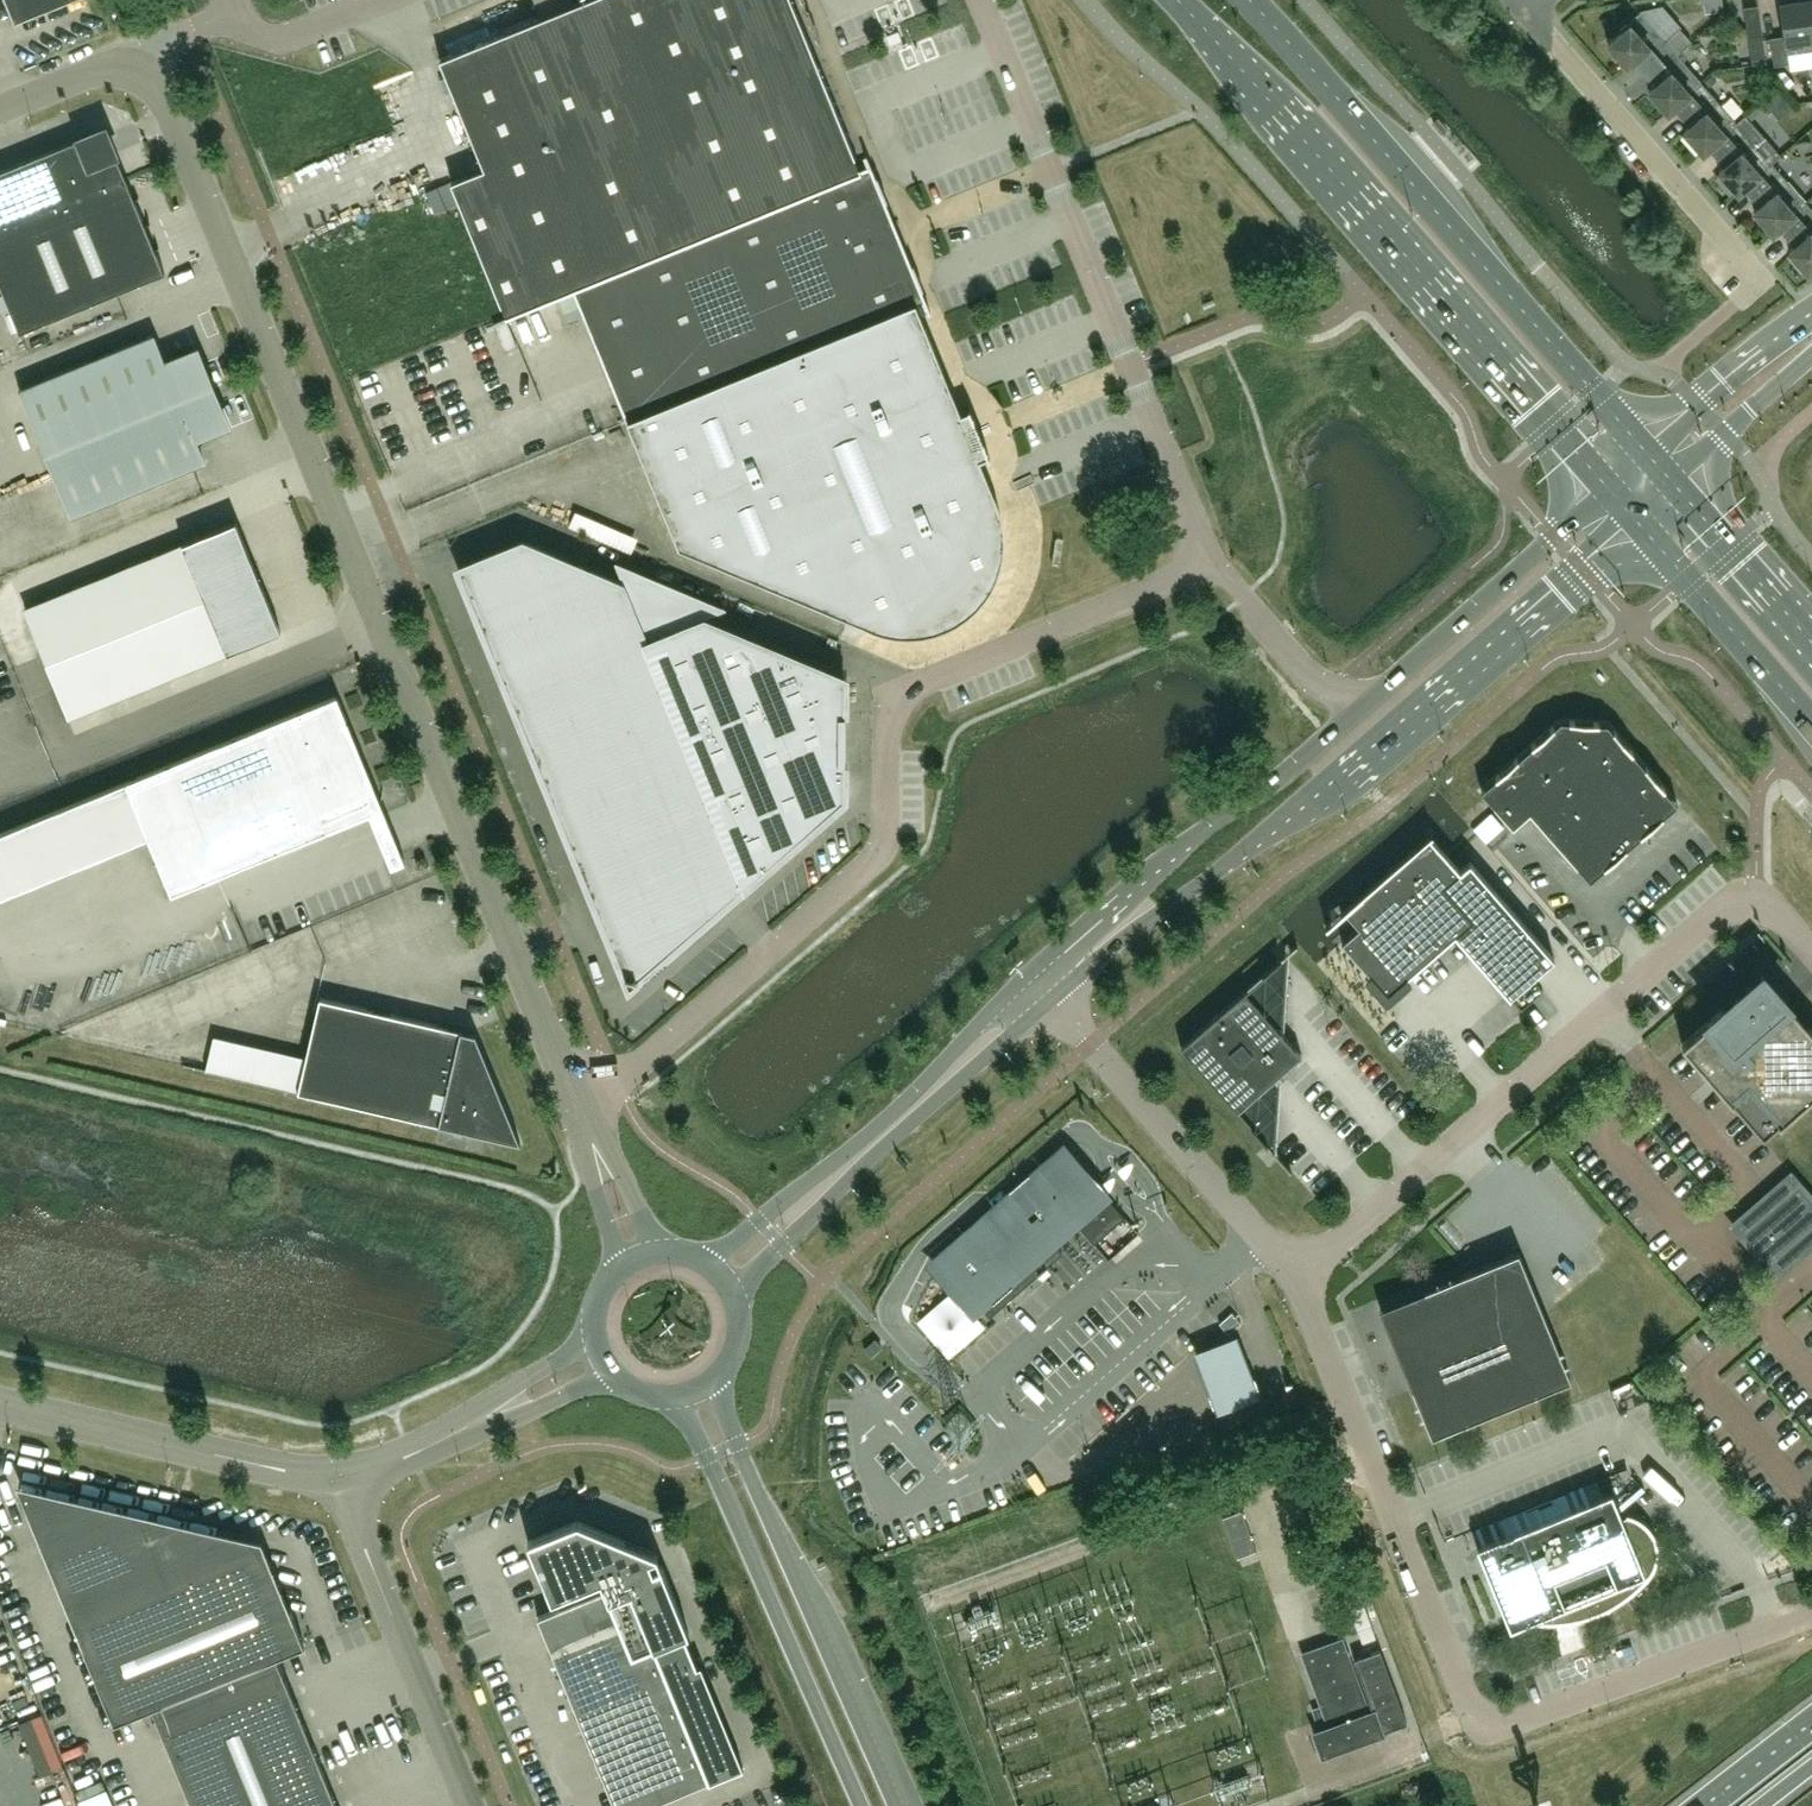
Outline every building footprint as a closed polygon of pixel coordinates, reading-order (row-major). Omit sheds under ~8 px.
[(16,22),(70,0),(7,0),(16,22)] [(440,59),(484,168),(451,181),(507,317),(575,289),(872,167),(867,154),(865,155),(869,166),(861,169),(792,0),(584,0),(440,59)] [(1789,54),(1811,50),(1811,37),(1807,1),(1781,5),(1785,35),(1770,37),(1774,65),(1790,63),(1789,54)] [(1634,60),(1651,78),(1678,54),(1692,42),(1680,28),(1666,41),(1641,11),(1620,29),(1622,31),(1609,43),(1628,65),(1634,60)] [(1767,62),(1763,34),(1748,36),(1753,64),(1767,62)] [(1675,106),(1702,82),(1678,54),(1651,78),(1656,84),(1649,90),(1669,112),(1675,106)] [(1710,146),(1737,122),(1702,82),(1675,106),(1691,124),(1684,130),(1704,152),(1710,147),(1710,146)] [(1710,146),(1710,147),(1726,164),(1719,170),(1739,192),(1745,187),(1745,186),(1772,162),(1781,155),(1746,115),(1737,122),(1710,146)] [(82,138),(0,171),(0,282),(20,332),(164,273),(165,273),(116,152),(110,154),(102,135),(84,143),(82,138)] [(1780,226),(1807,202),(1772,162),(1745,186),(1745,187),(1761,205),(1754,210),(1774,232),(1780,227),(1780,226)] [(575,289),(629,421),(821,343),(926,300),(872,167),(575,289)] [(988,188),(994,201),(1014,193),(1008,180),(988,188)] [(1780,226),(1780,227),(1796,245),(1789,250),(1809,272),(1811,270),(1811,208),(1807,202),(1780,226)] [(998,502),(980,459),(988,456),(989,457),(990,457),(970,408),(969,408),(969,410),(961,413),(920,313),(928,310),(929,312),(931,311),(926,300),(821,343),(629,421),(680,546),(866,625),(873,628),(885,632),(897,634),(910,635),(922,634),(934,631),(946,627),(957,621),(967,614),(977,606),(985,597),(992,586),(997,575),(1001,563),(1004,551),(1005,539),(1004,526),(1002,514),(998,502)] [(20,389),(46,453),(72,516),(204,463),(205,463),(195,438),(227,424),(197,350),(164,363),(152,334),(151,334),(151,335),(20,389)] [(232,588),(206,598),(228,653),(282,632),(237,522),(210,533),(232,588)] [(210,533),(183,543),(206,598),(232,588),(210,533)] [(183,543),(157,554),(179,609),(206,598),(183,543)] [(844,797),(845,678),(705,619),(646,643),(622,584),(523,543),(460,569),(513,697),(612,941),(666,954),(844,797)] [(157,554),(130,565),(153,620),(179,609),(157,554)] [(130,565),(104,576),(127,631),(153,620),(130,565)] [(104,576),(78,586),(100,641),(127,631),(104,576)] [(78,586),(51,597),(74,652),(100,641),(78,586)] [(51,597),(25,608),(48,663),(74,652),(51,597)] [(206,598),(179,609),(202,664),(228,653),(206,598)] [(179,609),(153,620),(175,675),(202,664),(179,609)] [(153,620),(127,631),(149,686),(175,675),(153,620)] [(127,631),(100,641),(123,696),(149,686),(127,631)] [(100,641),(74,652),(96,707),(123,696),(100,641)] [(74,652),(48,663),(70,718),(96,707),(74,652)] [(337,724),(348,720),(338,695),(126,782),(145,827),(172,894),(329,830),(323,817),(367,799),(337,724)] [(1591,880),(1626,849),(1678,803),(1609,723),(1561,720),(1481,790),(1513,826),(1530,811),(1591,880)] [(1346,911),(1360,926),(1342,941),(1379,984),(1396,969),(1405,979),(1455,935),(1510,998),(1555,959),(1470,862),(1461,870),(1431,836),(1433,834),(1432,833),(1341,912),(1343,914),(1346,911)] [(130,861),(136,875),(154,868),(149,854),(130,861)] [(1181,1046),(1291,1172),(1292,1171),(1275,1152),(1280,1073),(1300,1056),(1300,1057),(1302,1054),(1300,1052),(1283,1033),(1288,955),(1298,946),(1297,945),(1181,1046)] [(1683,1043),(1764,1136),(1811,1094),(1811,1029),(1808,1025),(1763,973),(1724,1007),(1683,1043)] [(521,1142),(476,1032),(475,1033),(320,997),(299,1091),(520,1142),(521,1142)] [(300,1045),(211,1029),(205,1066),(293,1081),(300,1045)] [(1005,1205),(941,1262),(978,1304),(985,1312),(989,1316),(1038,1272),(1061,1252),(1056,1246),(1051,1240),(1074,1220),(1079,1226),(1095,1244),(1124,1218),(1125,1217),(1110,1200),(1067,1151),(1049,1167),(1046,1164),(1038,1171),(1041,1174),(1013,1198),(1011,1195),(1003,1202),(1005,1205)] [(1776,1271),(1778,1270),(1770,1261),(1811,1224),(1811,1200),(1792,1176),(1791,1177),(1798,1186),(1745,1233),(1737,1224),(1736,1225),(1776,1271)] [(1571,1379),(1519,1251),(1380,1308),(1432,1436),(1571,1379)] [(1229,1333),(1241,1322),(1233,1312),(1220,1323),(1229,1333)] [(1195,1345),(1215,1407),(1257,1394),(1238,1331),(1195,1345)] [(864,1349),(871,1356),(882,1347),(876,1339),(864,1349)] [(1525,1509),(1471,1531),(1511,1628),(1536,1618),(1537,1620),(1537,1622),(1543,1622),(1553,1622),(1558,1622),(1564,1622),(1569,1621),(1574,1620),(1581,1618),(1588,1616),(1594,1614),(1601,1612),(1607,1609),(1614,1605),(1620,1602),(1626,1598),(1631,1593),(1637,1589),(1642,1584),(1645,1582),(1647,1579),(1650,1576),(1652,1573),(1654,1570),(1655,1566),(1657,1563),(1658,1559),(1658,1556),(1659,1552),(1658,1548),(1658,1545),(1657,1541),(1656,1538),(1655,1535),(1653,1531),(1651,1528),(1649,1526),(1647,1523),(1644,1520),(1641,1518),(1638,1516),(1634,1515),(1631,1514),(1627,1513),(1627,1515),(1623,1516),(1612,1491),(1602,1495),(1596,1480),(1552,1498),(1552,1497),(1525,1509)] [(30,1498),(89,1641),(83,1644),(115,1722),(152,1706),(193,1805),(338,1805),(277,1656),(305,1644),(291,1610),(285,1612),(260,1551),(30,1498)] [(1242,1510),(1223,1517),(1239,1560),(1258,1553),(1242,1510)] [(560,1608),(538,1617),(615,1805),(646,1805),(709,1780),(709,1781),(743,1767),(701,1664),(697,1666),(685,1635),(689,1633),(662,1566),(654,1569),(650,1560),(658,1556),(657,1554),(578,1521),(528,1541),(552,1600),(556,1598),(560,1608)] [(1382,1732),(1382,1731),(1406,1722),(1379,1649),(1353,1659),(1372,1710),(1368,1712),(1341,1639),(1304,1653),(1323,1706),(1314,1710),(1321,1730),(1314,1732),(1322,1754),(1382,1732)] [(59,1778),(70,1775),(49,1710),(38,1714),(59,1778)] [(117,1803),(106,1776),(68,1791),(74,1805),(108,1805),(117,1803)]
